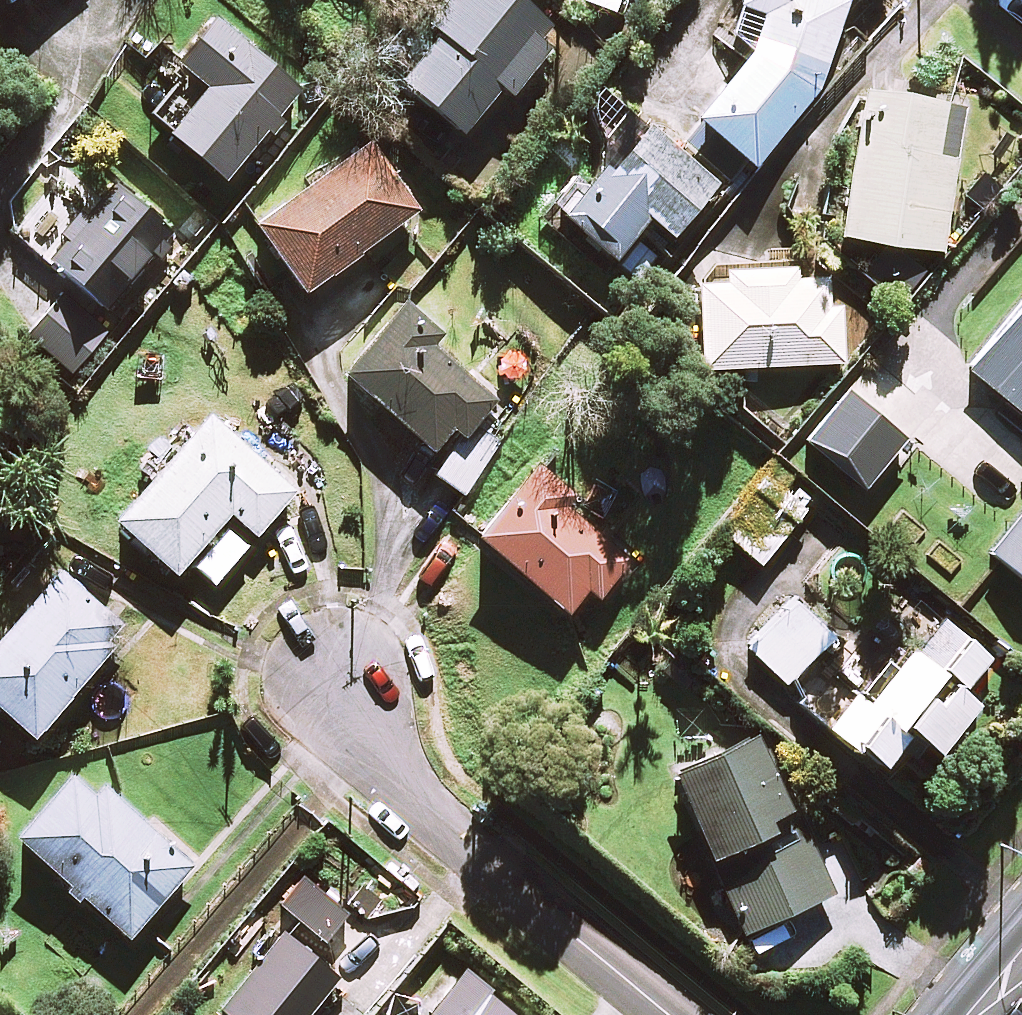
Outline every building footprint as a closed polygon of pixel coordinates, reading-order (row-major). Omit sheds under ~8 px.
[(4,9),(16,0),(0,0),(0,3),(4,9)] [(416,97),(458,133),(499,86),(509,95),(549,48),(536,37),(547,24),(520,0),(442,0),(425,20),(437,30),(403,69),(424,88),(416,97)] [(726,36),(753,45),(693,115),(700,121),(683,142),(731,184),(749,164),(820,83),(847,0),(737,0),(726,36)] [(299,90),(215,17),(176,61),(205,87),(167,132),(221,179),(299,90)] [(578,110),(613,141),(554,208),(611,259),(648,218),(673,239),(703,205),(720,187),(602,82),(578,110)] [(960,111),(860,94),(835,240),(936,257),(960,111)] [(259,262),(273,252),(302,292),(415,211),(365,141),(252,223),(258,231),(244,241),(259,262)] [(107,177),(41,256),(69,279),(22,334),(73,377),(186,244),(107,177)] [(797,268),(721,271),(722,282),(693,283),(696,368),(842,363),(840,304),(829,304),(828,278),(797,279),(797,268)] [(968,370),(1021,414),(1021,303),(968,370)] [(496,402),(399,308),(341,368),(428,452),(451,428),(461,437),(496,402)] [(902,441),(845,392),(804,439),(860,489),(902,441)] [(293,492),(209,416),(115,519),(174,573),(229,512),(254,535),(293,492)] [(568,493),(535,464),(474,534),(563,612),(584,587),(596,597),(629,559),(561,500),(568,493)] [(804,510),(763,476),(719,531),(760,564),(804,510)] [(990,553),(1021,579),(1021,513),(990,553)] [(122,625),(61,570),(0,636),(0,708),(31,736),(115,644),(109,639),(122,625)] [(829,636),(790,601),(748,649),(787,684),(829,636)] [(943,616),(915,648),(865,702),(849,688),(820,720),(853,749),(857,745),(880,765),(911,730),(935,752),(978,705),(964,692),(992,660),(943,616)] [(849,856),(778,705),(677,752),(749,903),(849,856)] [(73,900),(79,894),(125,936),(190,866),(103,785),(92,796),(70,775),(15,834),(65,880),(59,886),(73,900)] [(282,930),(211,1014),(212,1014),(312,1014),(342,980),(282,930)] [(466,970),(426,1014),(427,1014),(515,1014),(466,970)]
